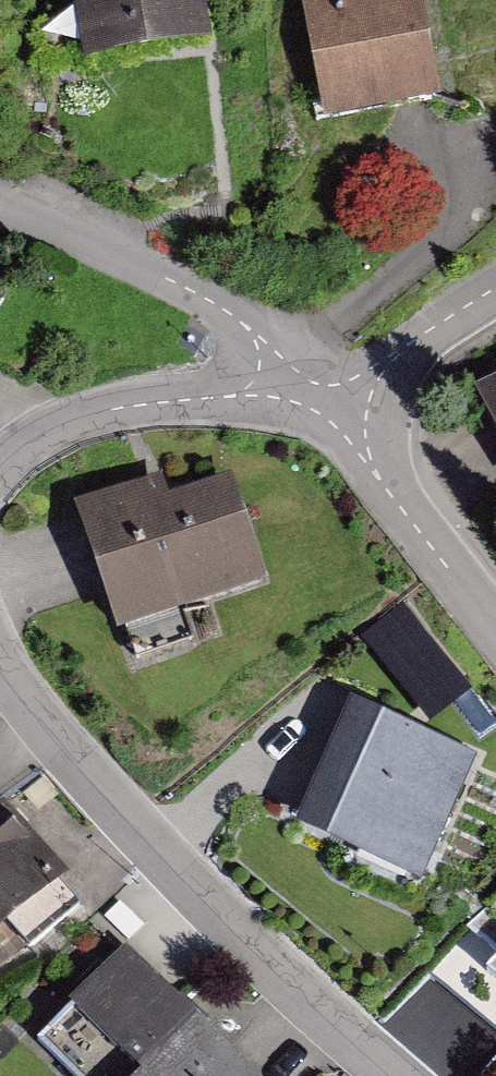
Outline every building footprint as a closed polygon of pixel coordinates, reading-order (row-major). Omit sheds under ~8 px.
[(211,47),(204,0),(72,0),(75,21),(81,60),(82,67),(211,47)] [(324,127),(442,105),(422,0),(316,0),(300,3),(324,127)] [(41,67),(81,60),(75,21),(35,27),(41,67)] [(455,383),(495,477),(495,365),(455,383)] [(156,467),(66,496),(109,627),(255,579),(221,475),(165,494),(156,467)] [(413,603),(369,638),(436,721),(480,686),(413,603)] [(479,761),(345,701),(291,820),(425,880),(479,761)] [(37,882),(0,829),(0,908),(37,882)] [(118,952),(23,1039),(57,1075),(233,1075),(118,952)] [(486,966),(495,976),(495,955),(486,966)]
